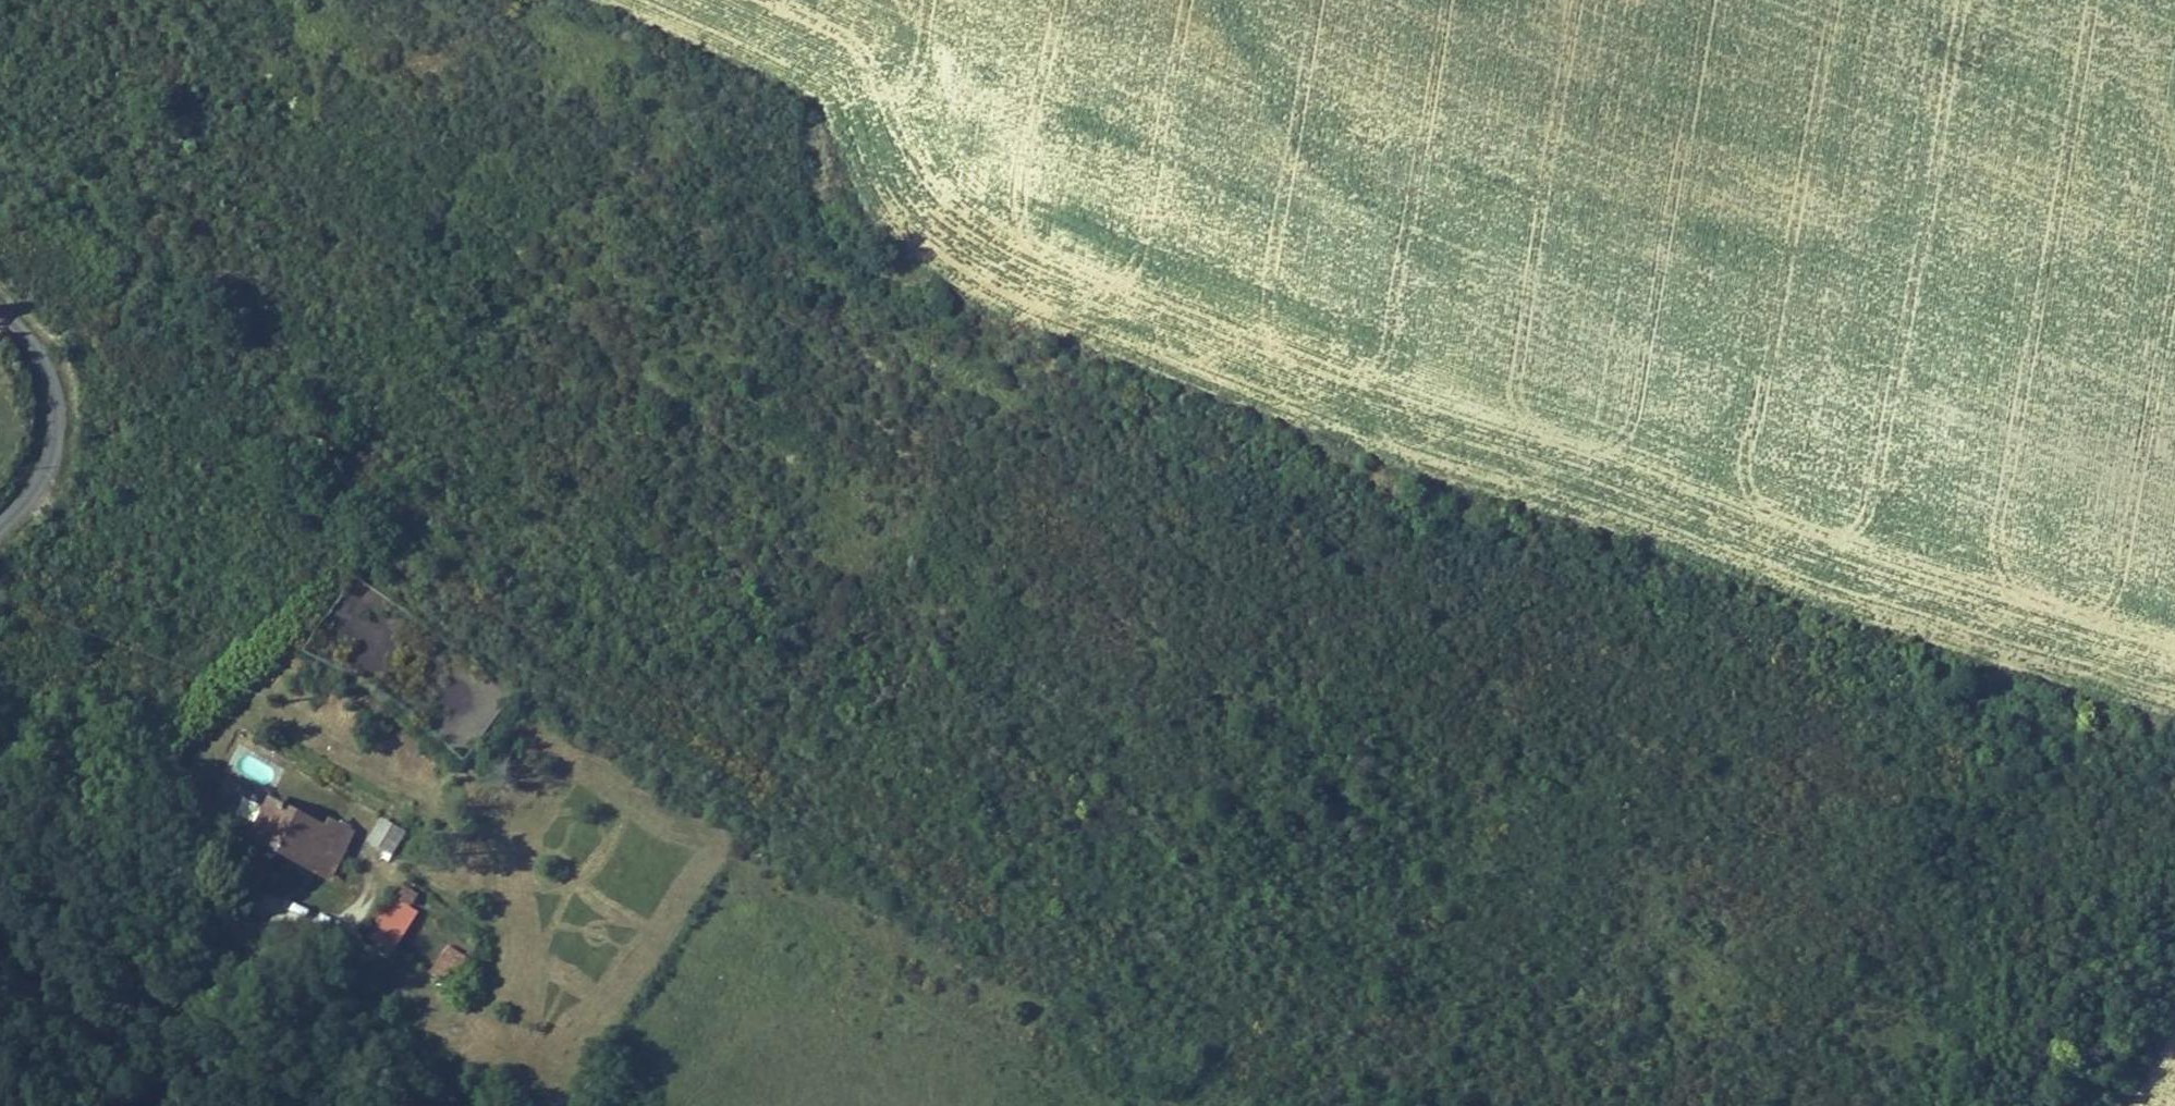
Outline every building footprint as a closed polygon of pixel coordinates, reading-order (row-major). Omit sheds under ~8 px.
[(224,844),(274,880),(295,854),(316,868),(326,854),(309,840),(301,847),(251,811),(224,844)] [(380,816),(365,844),(392,858),(407,829),(380,816)] [(295,854),(274,880),(295,896),(316,868),(295,854)] [(393,896),(367,937),(395,954),(421,913),(393,896)] [(445,989),(467,956),(449,944),(427,977),(445,989)]
